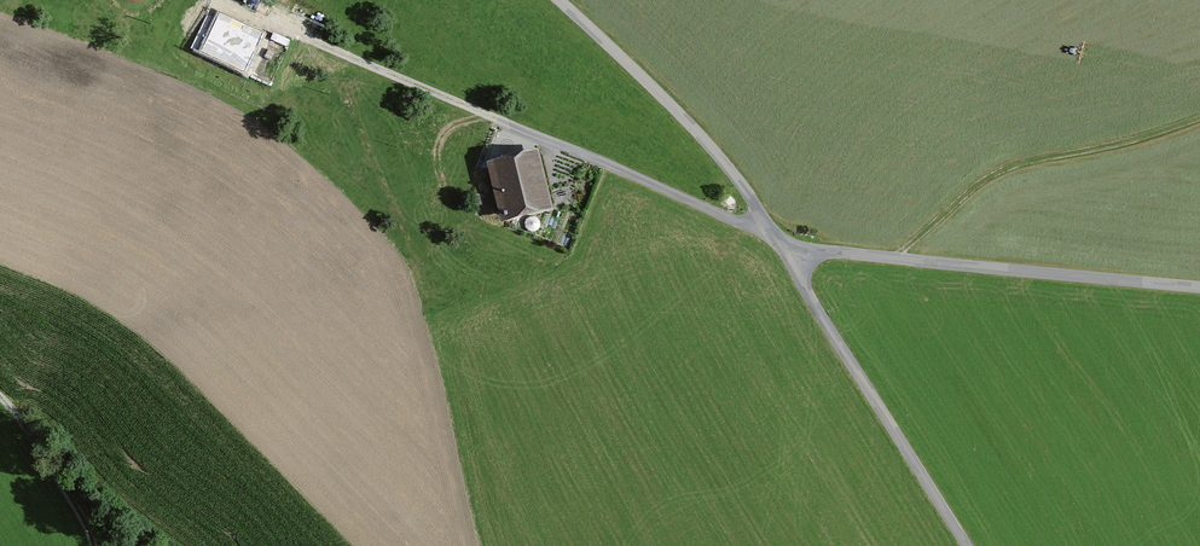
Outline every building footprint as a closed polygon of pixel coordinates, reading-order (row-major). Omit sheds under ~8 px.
[(259,40),(211,18),(193,58),(241,80),(259,40)] [(539,154),(488,166),(501,224),(552,212),(539,154)] [(723,201),(721,207),(727,209),(729,203),(723,201)]
